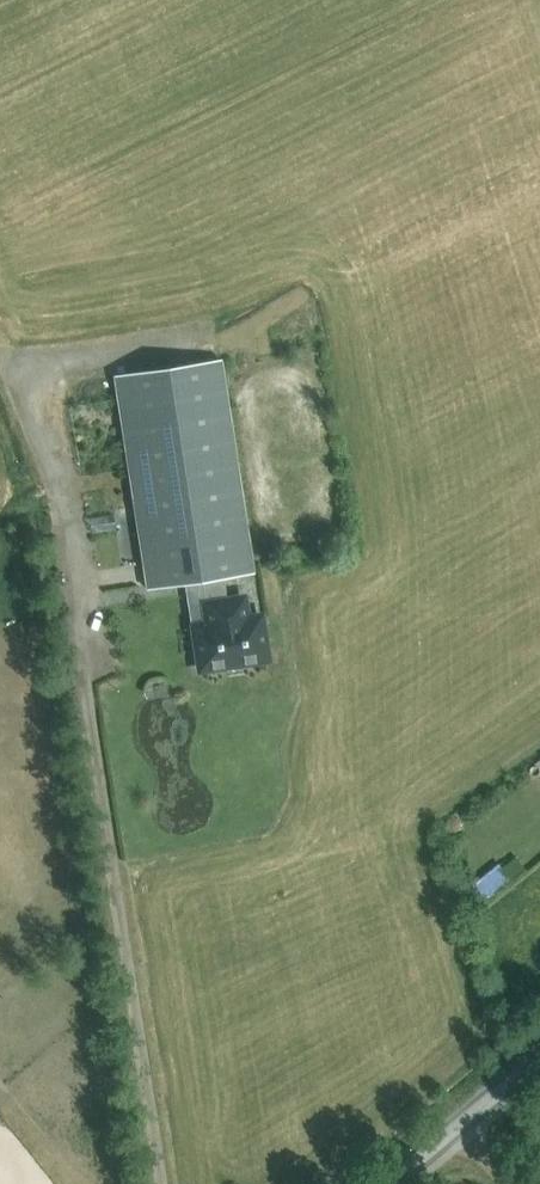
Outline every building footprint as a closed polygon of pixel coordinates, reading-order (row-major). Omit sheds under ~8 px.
[(147,588),(202,580),(206,604),(205,604),(208,624),(194,626),(195,633),(191,633),(193,648),(197,647),(201,669),(267,658),(260,616),(246,618),(243,598),(227,600),(223,577),(253,572),(221,360),(114,376),(147,588)] [(500,863),(484,875),(497,891),(513,879),(500,863)]
